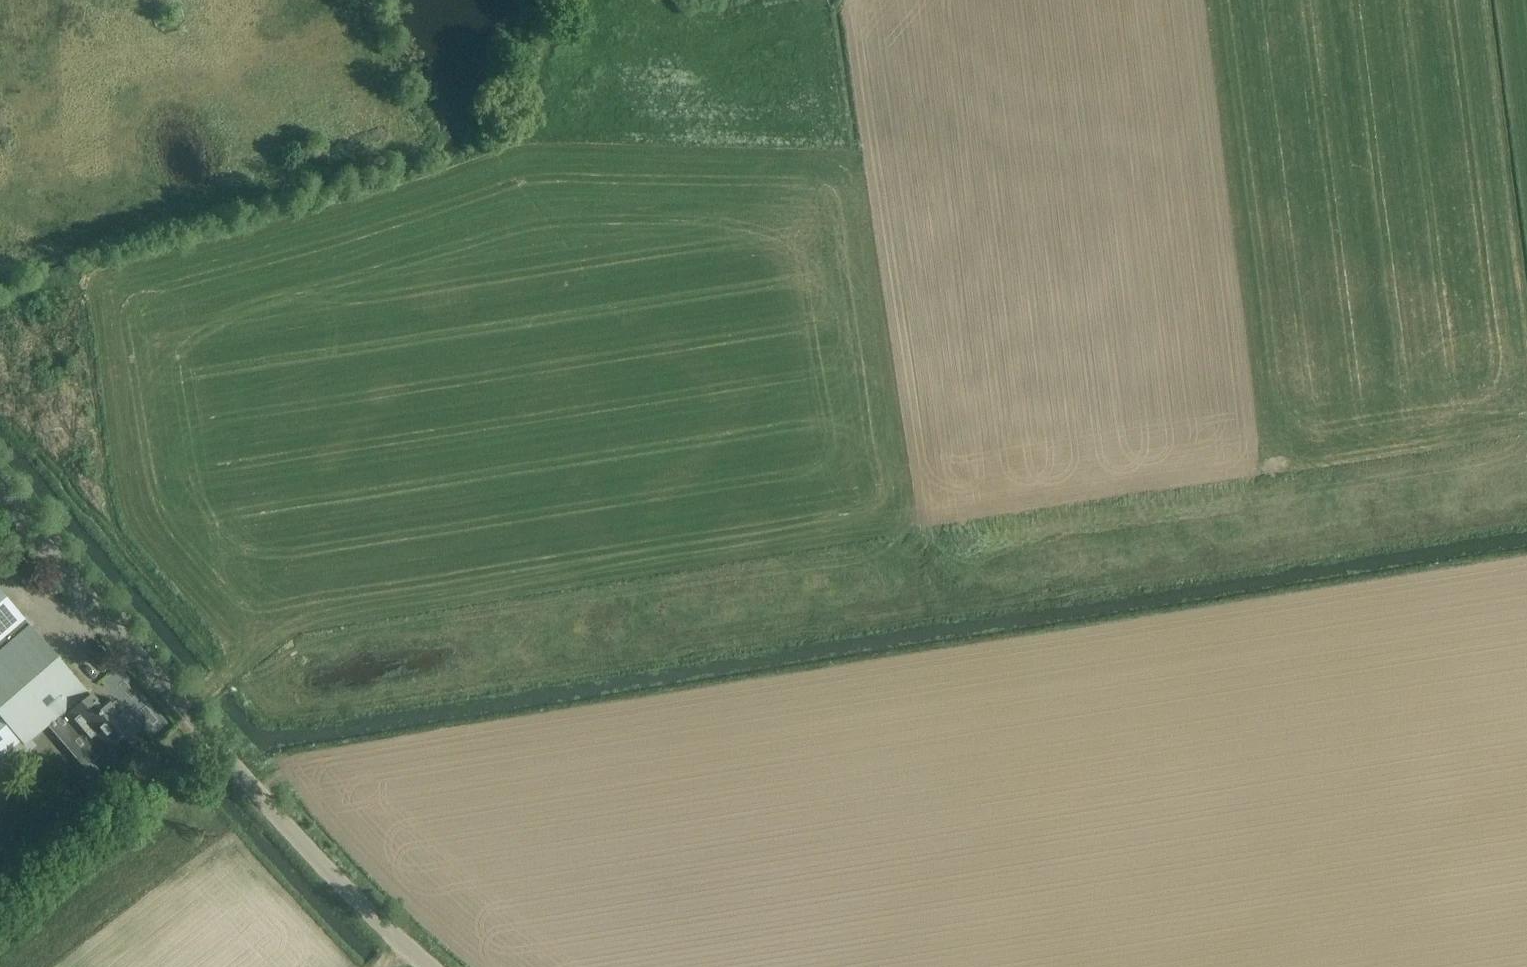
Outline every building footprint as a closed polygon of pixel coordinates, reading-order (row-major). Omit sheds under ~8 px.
[(33,631),(0,591),(0,660),(33,631)] [(29,752),(23,747),(61,714),(100,759),(123,739),(126,742),(137,732),(115,706),(114,706),(109,700),(101,707),(88,691),(86,692),(33,631),(0,660),(0,777),(29,752)]
